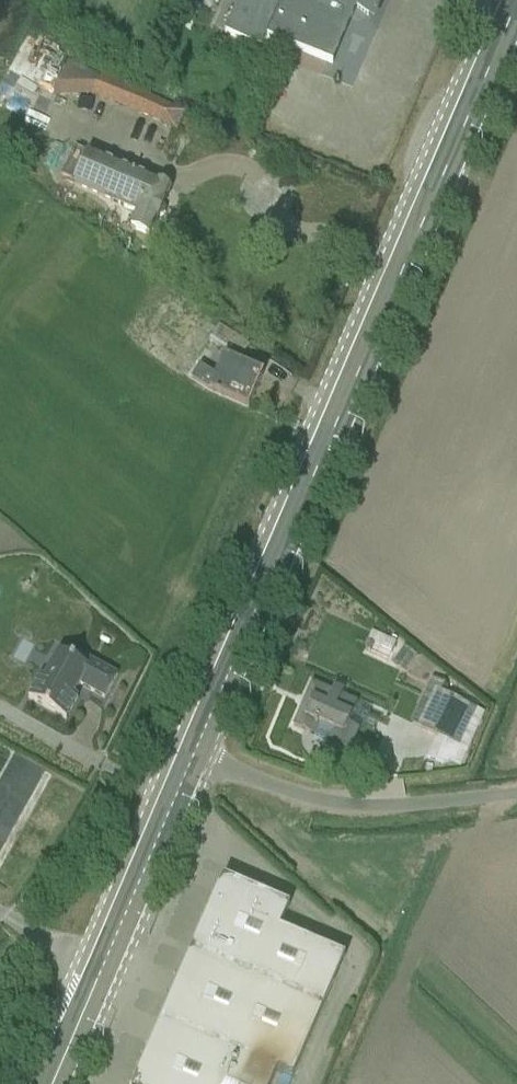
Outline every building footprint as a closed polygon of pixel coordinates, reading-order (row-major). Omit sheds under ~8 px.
[(338,65),(359,15),(377,23),(387,0),(244,0),(229,36),(268,52),(274,39),(338,65)] [(43,87),(59,50),(33,39),(17,75),(43,87)] [(66,91),(172,131),(180,109),(75,68),(66,91)] [(138,231),(153,238),(175,189),(77,146),(62,179),(145,215),(138,231)] [(185,378),(257,411),(272,377),(225,357),(218,374),(197,357),(185,378)] [(418,678),(427,661),(412,653),(403,670),(418,678)] [(27,701),(65,721),(77,700),(73,698),(79,688),(104,701),(117,678),(76,656),(72,664),(57,656),(43,682),(39,680),(27,701)] [(469,776),(492,713),(450,698),(453,688),(437,682),(420,728),(444,736),(434,764),(469,776)] [(294,732),(353,753),(370,708),(311,686),(294,732)] [(298,910),(232,880),(197,956),(327,1014),(351,962),(287,933),(298,910)] [(327,1014),(197,956),(139,1083),(295,1083),(327,1014)]
